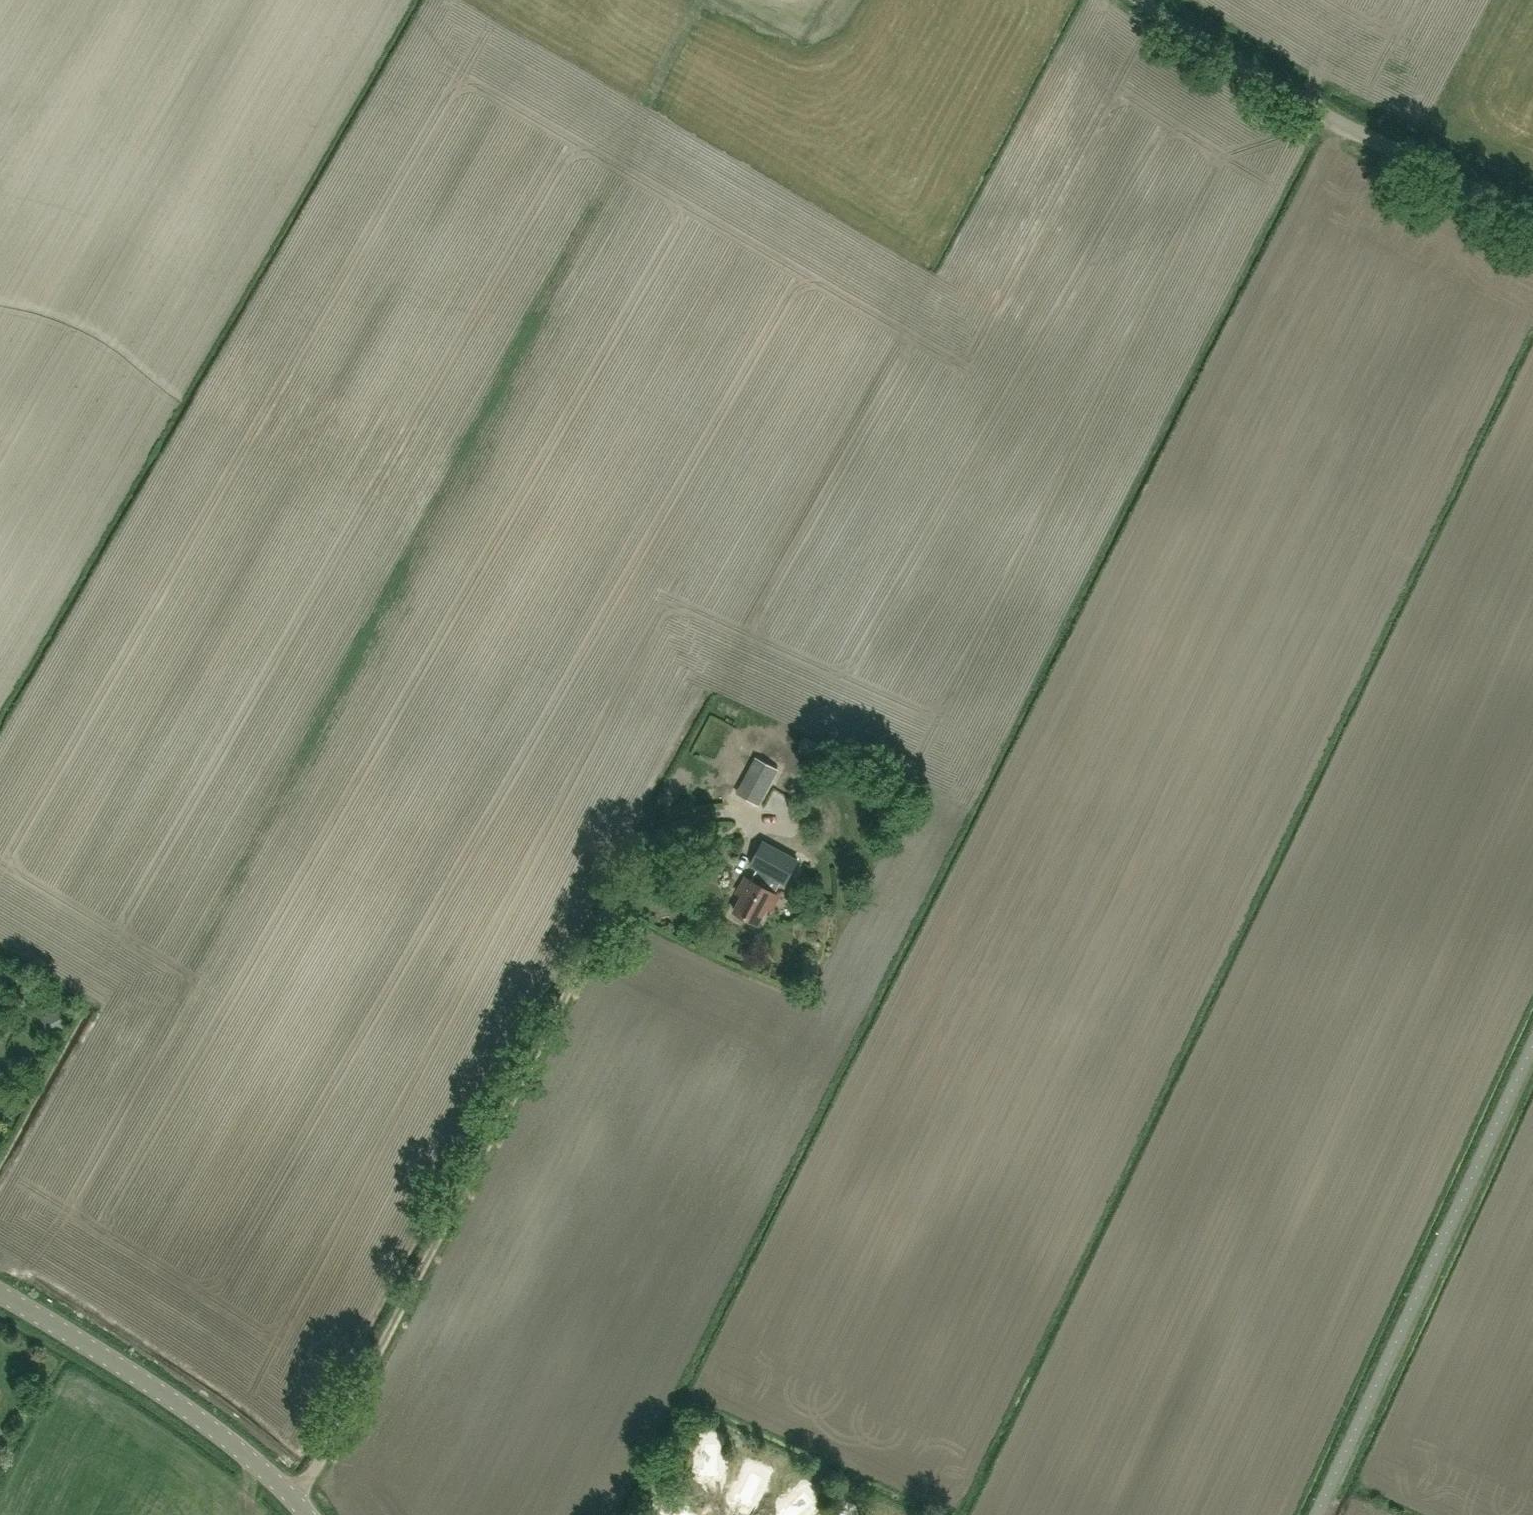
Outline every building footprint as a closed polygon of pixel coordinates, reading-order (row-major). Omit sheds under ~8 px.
[(757,758),(746,777),(757,783),(748,800),(758,805),(778,769),(757,758)] [(775,892),(781,880),(786,882),(798,860),(763,841),(751,864),(758,868),(752,880),(751,880),(750,882),(745,879),(738,892),(744,894),(735,911),(758,923),(767,907),(773,911),(781,895),(775,892)]
